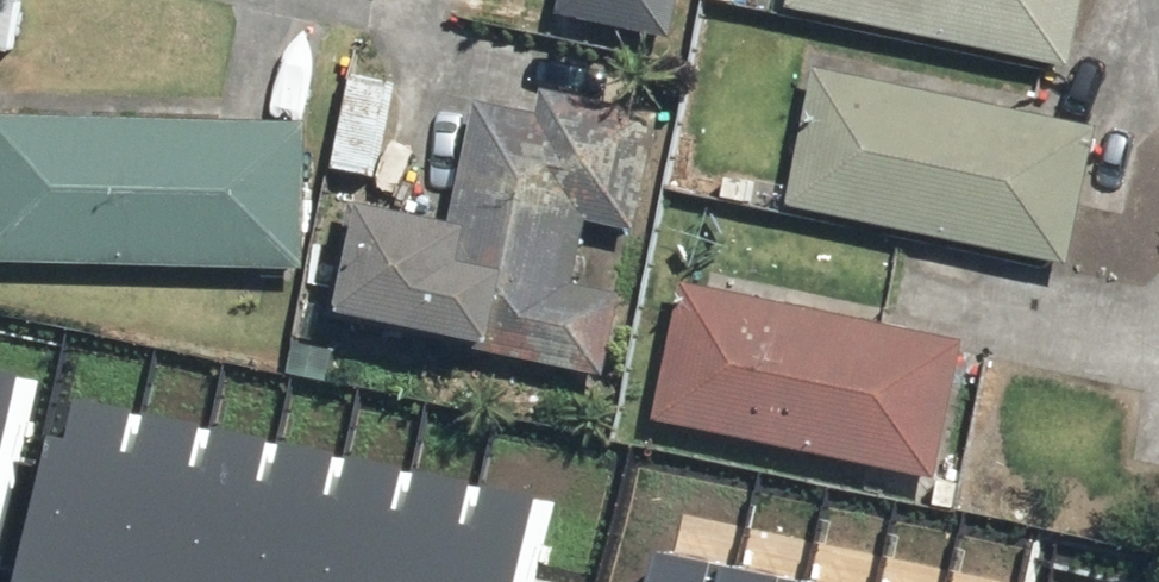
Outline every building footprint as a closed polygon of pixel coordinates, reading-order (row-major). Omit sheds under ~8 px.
[(684,0),(562,0),(558,21),(675,44),(684,0)] [(790,14),(1073,72),(1087,0),(793,0),(790,14)] [(1101,130),(819,73),(790,213),(1072,270),(1101,130)] [(352,206),(327,320),(495,355),(495,359),(607,382),(624,300),(577,290),(591,227),(638,237),(663,122),(545,97),(540,117),(479,104),(453,227),(352,206)] [(0,120),(0,268),(306,275),(309,127),(0,120)] [(964,345),(685,287),(656,426),(935,484),(964,345)] [(62,581),(119,581),(154,421),(86,407),(49,579),(62,581)] [(27,421),(0,415),(0,547),(27,421)] [(222,436),(154,421),(119,581),(190,581),(222,436)] [(290,450),(222,436),(190,581),(261,581),(290,450)] [(357,465),(290,450),(261,581),(332,581),(357,465)] [(425,480),(357,465),(332,581),(403,581),(425,480)] [(493,494),(425,480),(403,581),(474,581),(493,494)] [(561,509),(493,494),(474,581),(545,581),(561,509)] [(749,570),(679,556),(674,581),(747,581),(749,570)] [(749,570),(747,581),(810,581),(749,570)]
